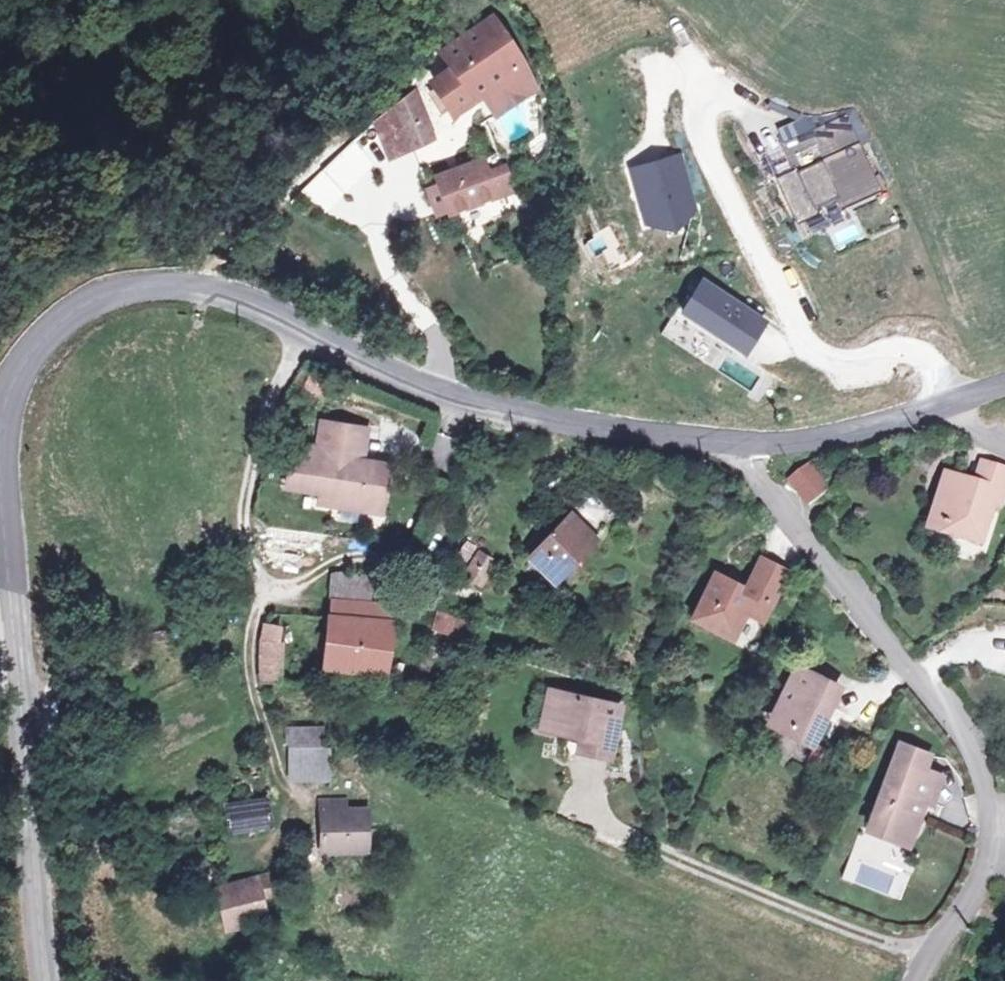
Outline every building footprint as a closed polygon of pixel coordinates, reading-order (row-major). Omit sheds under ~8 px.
[(542,102),(493,14),(418,56),(432,81),(416,90),(437,127),(468,110),(482,136),(542,102)] [(429,144),(407,91),(362,127),(379,167),(429,144)] [(848,116),(786,148),(799,173),(778,184),(801,229),(821,219),(816,209),(841,196),(849,211),(887,192),(848,116)] [(681,157),(631,172),(649,223),(675,232),(695,209),(681,157)] [(481,168),(478,161),(425,179),(437,217),(516,190),(505,160),(481,168)] [(825,224),(826,224),(838,251),(860,241),(843,203),(820,213),(825,224)] [(765,323),(701,284),(682,314),(747,353),(765,323)] [(364,429),(315,422),(311,449),(280,444),(272,501),(386,517),(394,461),(360,456),(364,429)] [(830,492),(806,461),(779,481),(802,512),(830,492)] [(1002,480),(971,468),(964,486),(937,475),(913,539),(971,561),(1002,480)] [(590,529),(602,519),(589,504),(577,514),(590,529)] [(594,542),(566,514),(519,560),(547,588),(594,542)] [(497,572),(463,549),(446,574),(480,597),(497,572)] [(787,570),(747,553),(732,586),(707,575),(685,625),(723,642),(735,616),(761,628),(787,570)] [(391,584),(326,574),(310,679),(376,688),(391,584)] [(470,624),(429,612),(414,664),(455,676),(470,624)] [(288,631),(260,626),(259,686),(276,688),(288,631)] [(837,692),(789,666),(751,737),(799,763),(837,692)] [(622,705),(538,685),(525,739),(570,750),(567,762),(606,771),(622,705)] [(323,727),(280,731),(284,786),(328,782),(323,727)] [(910,773),(877,759),(837,853),(888,874),(920,798),(902,791),(910,773)] [(270,833),(258,763),(238,766),(242,787),(211,792),(219,842),(270,833)] [(364,803),(311,800),(308,860),(360,864),(364,803)] [(259,925),(251,884),(201,893),(208,934),(259,925)]
